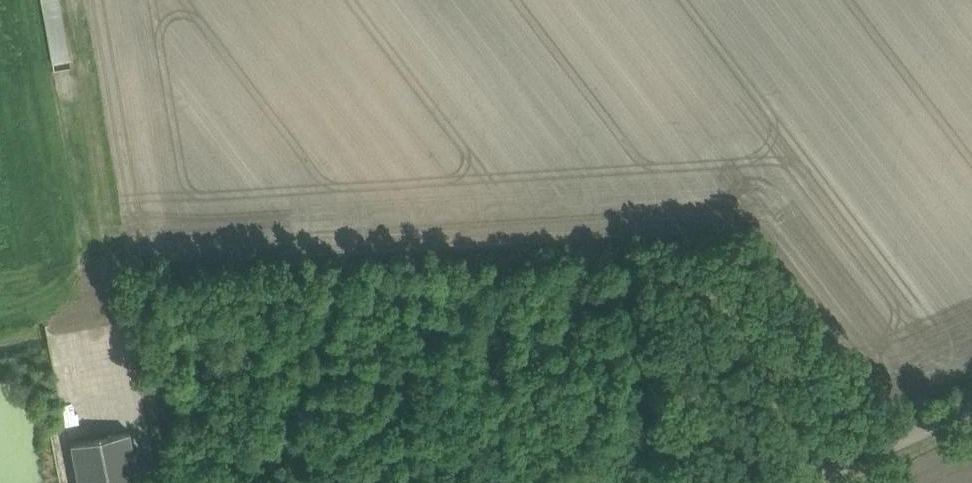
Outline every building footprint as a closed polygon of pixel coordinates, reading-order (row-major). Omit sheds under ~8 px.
[(71,442),(67,424),(50,427),(60,482),(141,482),(130,430),(71,442)]
